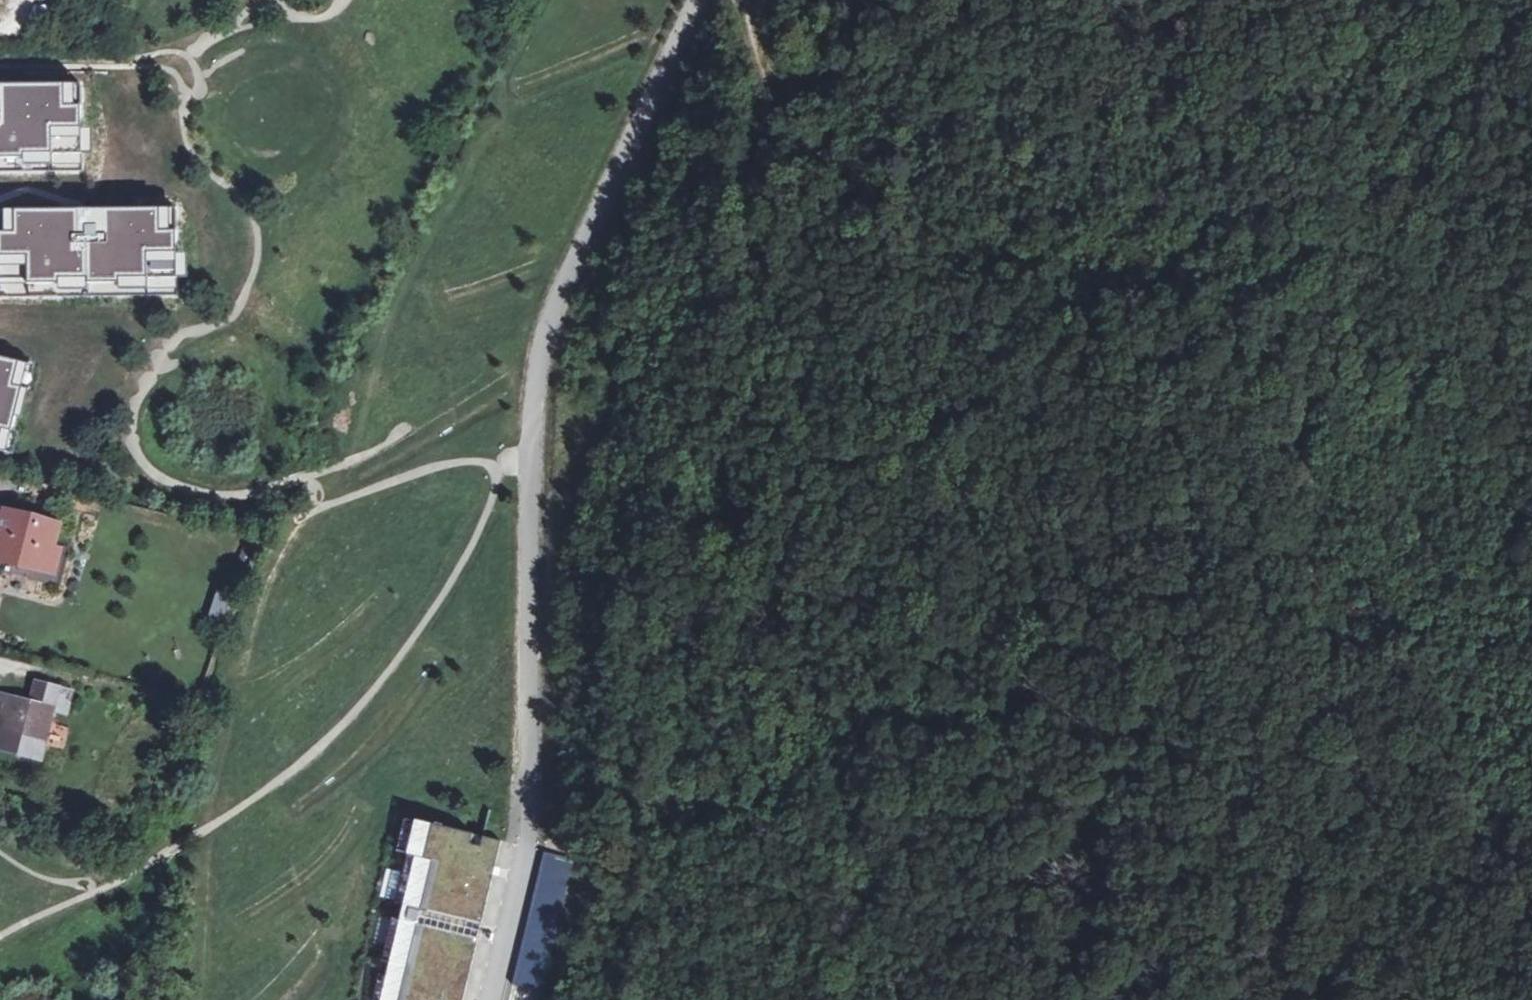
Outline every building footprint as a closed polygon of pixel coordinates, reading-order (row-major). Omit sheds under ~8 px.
[(46,570),(52,549),(58,527),(8,513),(0,539),(0,558),(46,570)] [(52,549),(46,570),(57,573),(62,552),(52,549)] [(212,593),(213,616),(230,614),(228,592),(212,593)] [(57,686),(38,681),(32,701),(0,693),(0,724),(18,729),(13,749),(38,756),(57,686)] [(497,843),(400,820),(357,999),(459,999),(497,843)] [(537,851),(505,999),(539,999),(570,858),(537,851)]
